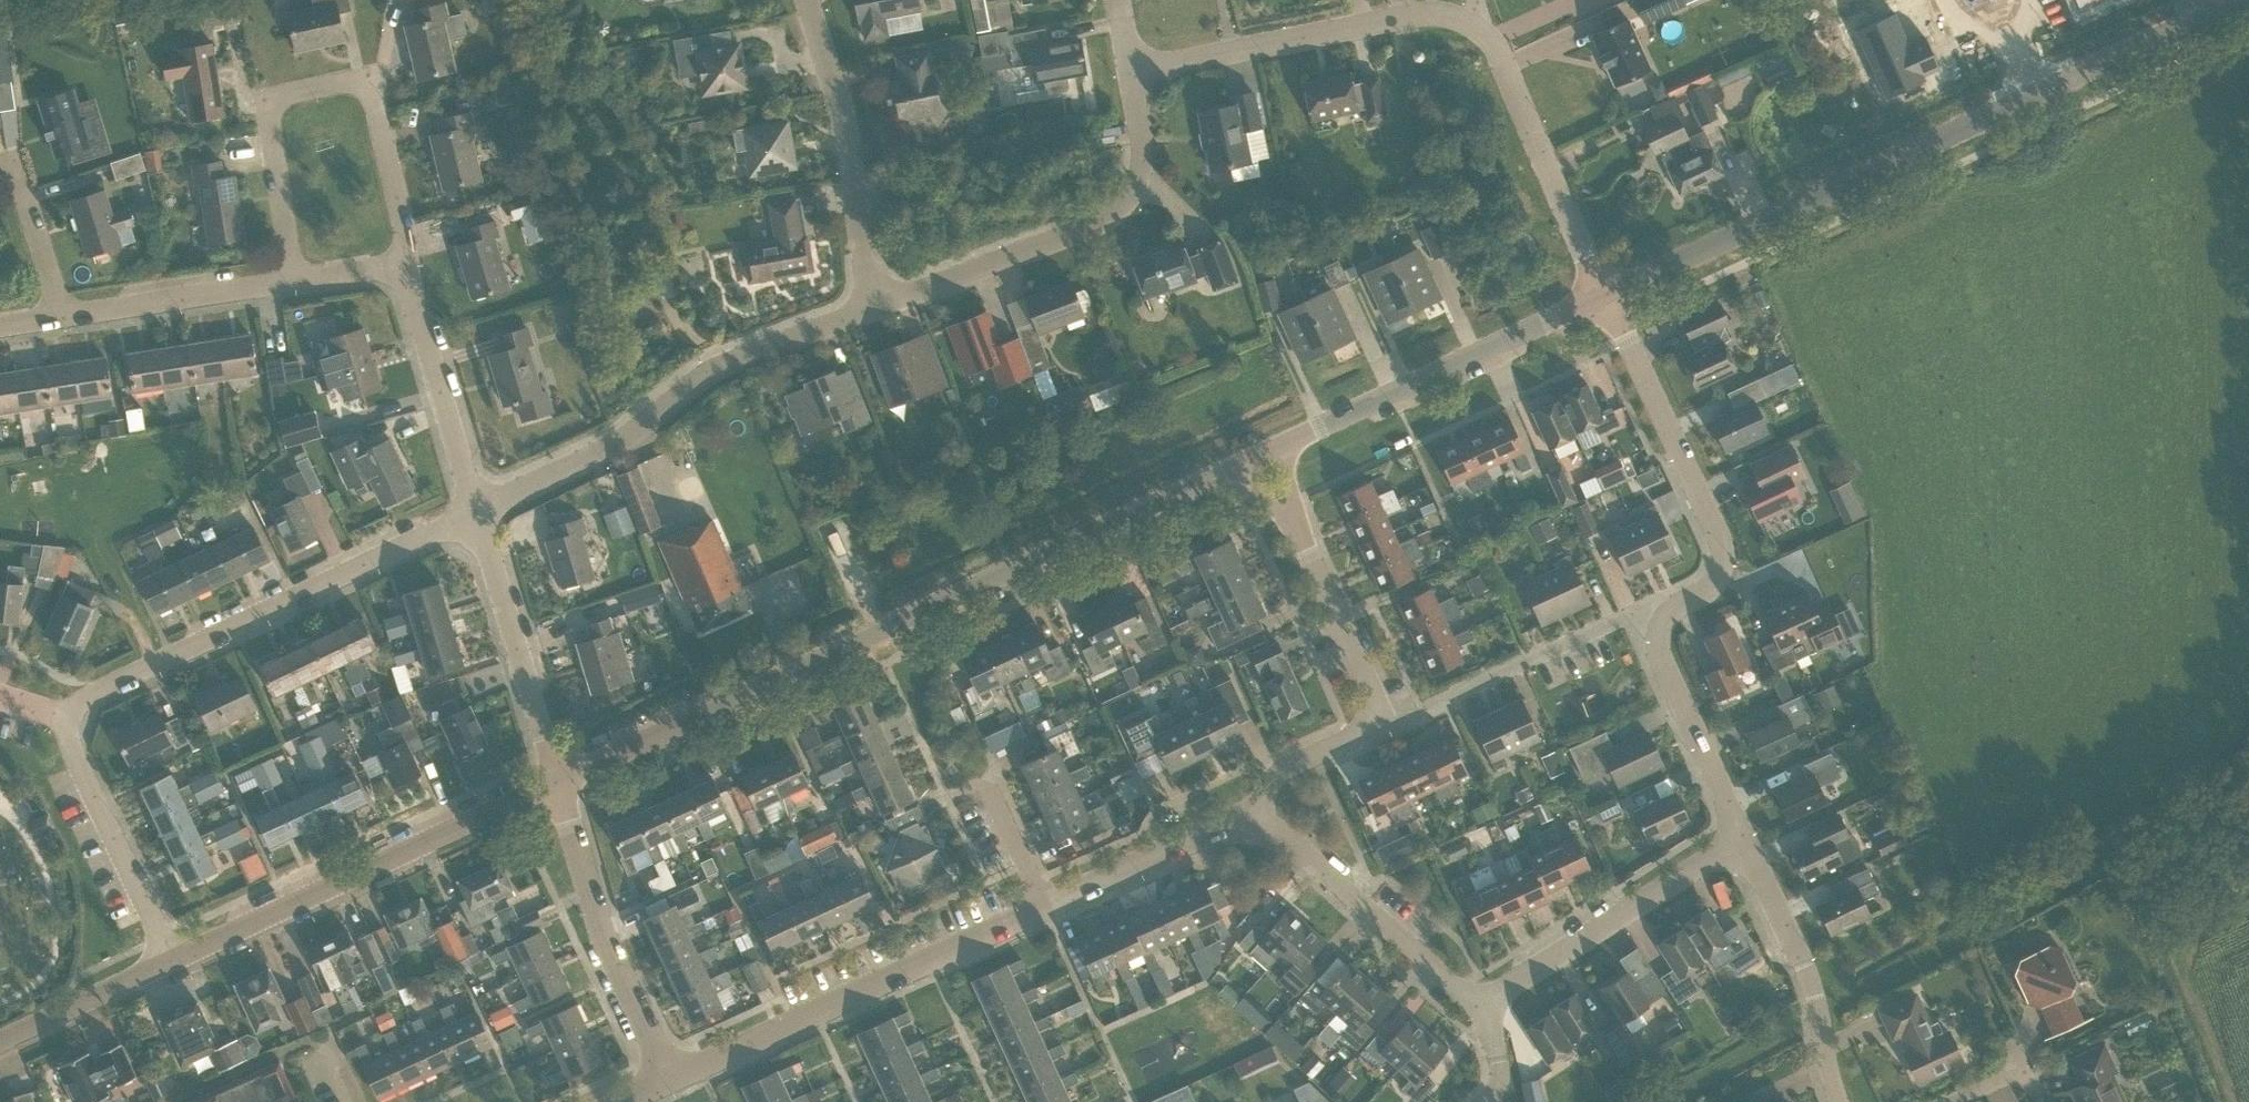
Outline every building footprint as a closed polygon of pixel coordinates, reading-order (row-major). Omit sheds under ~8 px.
[(344,41),(338,14),(352,11),(350,0),(313,0),(315,8),(289,14),(297,51),(344,41)] [(860,22),(863,22),(866,40),(888,36),(884,18),(920,11),(918,0),(856,0),(860,22)] [(978,33),(991,31),(985,0),(971,0),(978,33)] [(1686,0),(1637,0),(1647,22),(1687,4),(1686,0)] [(2080,10),(2102,0),(2076,0),(2080,10)] [(448,39),(468,34),(463,13),(448,16),(445,4),(414,12),(417,25),(406,28),(418,80),(456,71),(448,39)] [(1923,77),(1940,69),(1926,38),(1909,46),(1895,13),(1856,31),(1886,99),(1903,91),(1905,97),(1924,88),(1921,83),(1925,81),(1923,77)] [(130,16),(115,20),(119,34),(134,30),(130,16)] [(1651,70),(1628,20),(1593,36),(1602,56),(1599,57),(1604,68),(1607,67),(1616,86),(1651,70)] [(1018,30),(979,36),(982,57),(1011,53),(1014,68),(1033,65),(1036,83),(1044,82),(1046,91),(1050,94),(1067,91),(1069,86),(1068,77),(1086,74),(1080,40),(1047,46),(1045,31),(1046,30),(1046,29),(1018,34),(1018,30)] [(739,45),(713,50),(711,36),(676,42),(682,76),(701,73),(705,94),(747,87),(739,45)] [(970,41),(949,45),(952,63),(973,59),(970,41)] [(11,67),(7,44),(0,45),(0,68),(11,67)] [(181,56),(164,59),(167,80),(184,77),(192,122),(225,116),(213,44),(180,50),(181,56)] [(934,76),(933,76),(931,70),(932,70),(928,53),(899,59),(902,76),(906,75),(907,81),(886,86),(889,104),(897,102),(901,120),(942,111),(934,76)] [(1387,118),(1378,78),(1352,83),(1350,74),(1304,83),(1312,121),(1366,110),(1369,122),(1387,118)] [(12,81),(0,83),(0,112),(16,109),(12,81)] [(1704,90),(1688,97),(1701,125),(1717,118),(1704,90)] [(73,92),(41,102),(58,157),(90,147),(89,141),(96,139),(98,134),(93,117),(88,115),(81,117),(73,92)] [(1259,160),(1250,161),(1244,131),(1261,128),(1254,94),(1233,98),(1235,107),(1200,114),(1212,171),(1231,167),(1234,180),(1260,175),(1257,161),(1259,161),(1259,160)] [(1685,119),(1675,97),(1649,109),(1656,122),(1643,128),(1651,147),(1656,145),(1680,195),(1724,175),(1708,139),(1705,140),(1701,132),(1688,139),(1680,121),(1685,119)] [(444,189),(482,180),(470,129),(475,128),(471,113),(439,121),(443,134),(432,137),(444,189)] [(737,152),(748,150),(752,175),(779,170),(779,166),(794,163),(787,124),(771,127),(771,124),(733,131),(737,152)] [(148,167),(164,165),(162,143),(146,145),(148,167)] [(141,153),(111,163),(117,180),(147,170),(141,153)] [(235,177),(224,179),(221,162),(193,167),(196,185),(201,184),(211,244),(244,238),(235,177)] [(117,231),(133,226),(129,209),(111,214),(104,191),(72,201),(89,257),(121,247),(117,231)] [(520,204),(524,218),(539,214),(535,199),(520,204)] [(743,248),(749,284),(814,271),(808,236),(803,237),(796,199),(769,204),(776,242),(743,248)] [(473,299),(510,288),(495,237),(500,236),(495,222),(464,231),(468,244),(458,247),(473,299)] [(1354,230),(1359,242),(1376,234),(1370,222),(1354,230)] [(1152,251),(1153,253),(1132,261),(1146,298),(1169,290),(1170,292),(1197,282),(1196,280),(1208,275),(1214,290),(1237,281),(1222,241),(1199,250),(1203,260),(1190,265),(1181,240),(1152,251)] [(1441,298),(1418,250),(1392,262),(1415,311),(1441,298)] [(1339,289),(1360,276),(1349,258),(1328,271),(1339,289)] [(1392,262),(1366,274),(1389,323),(1415,311),(1392,262)] [(1256,283),(1263,312),(1281,307),(1274,279),(1256,283)] [(1038,335),(1084,317),(1071,281),(1026,298),(1033,319),(1016,325),(1034,374),(1051,368),(1038,335)] [(1332,290),(1306,302),(1329,351),(1355,339),(1332,290)] [(1306,302),(1280,314),(1303,363),(1329,351),(1306,302)] [(1724,327),(1730,324),(1721,304),(1682,322),(1691,342),(1694,341),(1699,353),(1683,360),(1696,388),(1736,370),(1723,343),(1730,340),(1724,327)] [(1031,374),(1018,340),(1000,346),(987,313),(950,327),(968,374),(994,364),(1002,386),(1031,374)] [(322,320),(304,325),(310,343),(328,338),(322,320)] [(373,360),(364,329),(327,340),(332,356),(314,361),(318,376),(373,360)] [(490,356),(505,406),(518,402),(523,421),(553,412),(552,411),(551,411),(546,394),(547,393),(547,392),(541,394),(527,346),(532,345),(528,329),(500,337),(504,352),(490,356)] [(257,374),(251,335),(220,340),(226,379),(257,374)] [(927,336),(873,356),(888,396),(903,390),(907,401),(946,386),(927,336)] [(226,379),(220,340),(190,345),(196,384),(226,379)] [(196,384),(190,345),(159,350),(165,389),(196,384)] [(165,389),(159,350),(128,355),(134,393),(165,389)] [(284,357),(267,360),(271,386),(288,384),(284,357)] [(112,397),(106,358),(75,363),(81,402),(112,397)] [(382,390),(373,360),(318,376),(323,390),(340,385),(345,401),(382,390)] [(81,402),(75,363),(45,368),(51,406),(81,402)] [(51,406),(45,368),(14,372),(20,411),(51,406)] [(795,417),(803,435),(843,419),(848,431),(871,422),(851,371),(836,376),(834,371),(805,383),(807,387),(786,396),(790,405),(788,406),(793,418),(795,417)] [(0,374),(0,414),(20,411),(14,372),(0,374)] [(1758,380),(1728,394),(1735,410),(1712,421),(1727,453),(1769,434),(1754,402),(1766,397),(1758,380)] [(1092,396),(1097,408),(1134,394),(1129,382),(1092,396)] [(1043,399),(1051,422),(1089,408),(1081,385),(1043,399)] [(1588,385),(1561,397),(1577,433),(1594,425),(1597,434),(1620,424),(1611,406),(1600,411),(1588,385)] [(1549,449),(1576,437),(1560,401),(1533,413),(1549,449)] [(127,405),(129,431),(147,429),(145,403),(127,405)] [(319,439),(311,413),(276,423),(279,433),(284,450),(310,442),(319,439)] [(1510,420),(1486,431),(1500,463),(1514,457),(1521,473),(1532,468),(1510,420)] [(1500,463),(1486,431),(1462,441),(1483,490),(1493,485),(1486,469),(1500,463)] [(401,469),(403,468),(390,440),(366,451),(361,440),(333,453),(343,474),(365,464),(385,507),(413,493),(401,469)] [(1462,441),(1437,452),(1452,485),(1466,478),(1473,494),(1483,490),(1462,441)] [(28,464),(27,447),(0,448),(0,464),(28,464)] [(1759,482),(1744,489),(1759,521),(1801,501),(1791,481),(1804,475),(1791,447),(1751,466),(1759,482)] [(1632,491),(1658,471),(1649,459),(1623,479),(1632,491)] [(638,467),(618,476),(641,534),(662,526),(638,467)] [(1561,467),(1548,473),(1563,508),(1577,501),(1561,467)] [(302,472),(285,480),(294,500),(272,511),(291,551),(320,538),(301,498),(312,493),(302,472)] [(1370,482),(1338,496),(1349,521),(1397,499),(1393,489),(1377,497),(1370,482)] [(1849,482),(1835,489),(1840,499),(1854,492),(1849,482)] [(1349,521),(1360,545),(1392,530),(1386,516),(1402,509),(1397,499),(1349,521)] [(1573,508),(1586,537),(1599,530),(1586,502),(1573,508)] [(1643,511),(1646,518),(1634,524),(1652,565),(1677,554),(1655,505),(1643,511)] [(626,506),(604,516),(614,540),(636,531),(626,506)] [(1530,526),(1538,544),(1556,536),(1548,517),(1530,526)] [(159,541),(161,547),(182,537),(173,518),(152,528),(154,532),(140,538),(145,548),(159,541)] [(583,518),(553,527),(557,540),(547,543),(554,567),(556,566),(563,587),(595,578),(581,534),(587,532),(583,518)] [(402,538),(417,530),(412,520),(396,527),(402,538)] [(696,525),(659,541),(699,633),(752,610),(713,520),(697,528),(696,525)] [(1652,565),(1634,524),(1621,530),(1618,522),(1605,528),(1628,576),(1652,565)] [(1478,542),(1491,536),(1486,525),(1473,531),(1478,542)] [(269,561),(253,527),(225,541),(241,575),(269,561)] [(1360,545),(1371,568),(1419,547),(1415,537),(1398,544),(1392,530),(1360,545)] [(1242,565),(1235,550),(1237,549),(1232,539),(1204,553),(1198,541),(1173,553),(1183,575),(1201,567),(1207,581),(1242,565)] [(241,575),(225,541),(197,554),(213,588),(241,575)] [(56,580),(66,548),(35,544),(33,556),(43,557),(39,576),(56,580)] [(1371,568),(1382,593),(1414,578),(1407,564),(1423,556),(1419,547),(1371,568)] [(213,588),(197,554),(169,567),(185,601),(213,588)] [(1556,560),(1560,568),(1547,573),(1566,614),(1591,603),(1569,555),(1556,560)] [(1218,605),(1253,590),(1254,590),(1256,589),(1251,579),(1249,580),(1242,565),(1207,581),(1214,596),(1185,609),(1190,619),(1201,614),(1219,606),(1218,605)] [(24,586),(23,585),(25,568),(10,566),(7,584),(0,583),(0,619),(20,622),(24,586)] [(185,601),(169,567),(141,581),(157,615),(185,601)] [(1547,573),(1535,579),(1531,572),(1519,577),(1541,626),(1566,614),(1547,573)] [(75,647),(93,609),(88,607),(95,592),(67,580),(60,595),(64,597),(46,634),(75,647)] [(448,611),(440,585),(441,585),(440,584),(405,594),(411,614),(403,616),(403,614),(384,620),(387,630),(448,611)] [(657,586),(622,597),(626,612),(662,601),(657,586)] [(1399,604),(1410,628),(1458,606),(1454,597),(1437,604),(1431,589),(1399,604)] [(1218,605),(1219,606),(1225,620),(1208,628),(1218,650),(1243,638),(1238,627),(1267,613),(1262,603),(1260,604),(1254,590),(1253,590),(1218,605)] [(1122,641),(1137,635),(1145,652),(1167,642),(1145,596),(1134,602),(1130,593),(1120,598),(1121,600),(1106,607),(1122,641)] [(1821,621),(1808,594),(1786,604),(1809,656),(1860,633),(1849,608),(1821,621)] [(1809,656),(1786,604),(1763,614),(1776,641),(1762,647),(1774,672),(1809,656)] [(1452,637),(1446,623),(1462,616),(1458,606),(1410,628),(1420,651),(1452,637)] [(1116,665),(1108,648),(1122,641),(1106,607),(1091,613),(1090,612),(1081,616),(1094,645),(1082,650),(1094,676),(1116,665)] [(456,638),(448,611),(387,630),(390,639),(409,633),(408,632),(415,629),(421,648),(421,649),(456,638)] [(345,626),(337,630),(362,682),(371,677),(365,663),(362,664),(359,657),(377,648),(363,619),(364,618),(363,617),(345,626)] [(588,626),(592,640),(578,645),(592,693),(634,680),(620,632),(615,634),(610,619),(588,626)] [(1027,629),(1012,635),(1012,636),(1028,671),(1029,670),(1042,664),(1050,681),(1073,671),(1061,646),(1049,651),(1036,622),(1026,627),(1027,629)] [(329,634),(326,629),(309,637),(326,672),(344,664),(348,671),(345,672),(352,686),(362,682),(337,630),(329,634)] [(1279,640),(1274,629),(1252,638),(1257,650),(1279,640)] [(1742,691),(1733,672),(1749,665),(1732,629),(1706,641),(1719,669),(1706,675),(1718,701),(1742,691)] [(1473,640),(1468,630),(1452,637),(1420,651),(1431,676),(1464,662),(1457,647),(1473,640)] [(1028,671),(1012,636),(1012,635),(1011,634),(1001,638),(1002,640),(988,647),(1004,682),(1018,675),(1026,693),(1037,688),(1029,670),(1028,671)] [(293,645),(295,650),(287,654),(311,705),(321,701),(314,687),(312,688),(308,681),(326,672),(309,637),(293,645)] [(465,664),(464,664),(456,638),(421,649),(421,648),(395,656),(398,666),(417,660),(416,658),(423,656),(430,676),(465,665),(465,664)] [(1291,671),(1290,671),(1285,660),(1286,660),(1278,642),(1251,654),(1259,672),(1273,666),(1278,677),(1265,683),(1281,719),(1308,707),(1291,671)] [(989,689),(1004,682),(988,647),(973,654),(972,652),(962,657),(975,685),(964,691),(976,716),(998,706),(989,689)] [(1818,660),(1822,670),(1848,659),(1845,650),(1818,660)] [(287,654),(278,658),(260,666),(261,667),(275,697),(294,688),(297,695),(295,696),(300,708),(295,711),(303,727),(319,720),(311,705),(287,654)] [(1171,673),(1178,687),(1187,682),(1180,669),(1171,673)] [(1773,682),(1779,695),(1789,690),(1783,677),(1773,682)] [(1204,715),(1220,750),(1221,750),(1220,748),(1234,741),(1235,743),(1245,739),(1238,724),(1249,719),(1232,681),(1231,678),(1209,688),(1210,691),(1218,709),(1205,715),(1204,715)] [(242,679),(221,689),(219,686),(196,697),(212,730),(256,709),(242,679)] [(368,691),(373,703),(386,697),(381,685),(368,691)] [(1816,693),(1825,711),(1841,703),(1832,685),(1816,693)] [(400,786),(408,783),(407,781),(421,774),(412,754),(426,747),(400,694),(383,702),(394,727),(380,734),(387,750),(378,754),(394,787),(398,785),(400,786)] [(1209,753),(1210,755),(1220,750),(1204,715),(1205,715),(1196,698),(1195,694),(1184,699),(1186,703),(1194,720),(1180,727),(1195,759),(1209,753)] [(1803,695),(1778,706),(1784,719),(1749,735),(1761,761),(1799,744),(1792,728),(1814,718),(1803,695)] [(838,717),(845,733),(847,737),(878,722),(866,696),(835,710),(834,707),(817,715),(821,724),(838,717)] [(470,707),(461,711),(454,699),(429,711),(435,724),(442,721),(458,757),(474,749),(476,751),(484,748),(484,745),(488,743),(470,707)] [(1545,748),(1522,699),(1498,710),(1516,752),(1529,746),(1532,753),(1545,748)] [(950,711),(957,725),(967,720),(960,706),(950,711)] [(1051,713),(1056,724),(1069,718),(1064,707),(1051,713)] [(1171,773),(1181,768),(1180,766),(1195,759),(1180,727),(1165,733),(1155,712),(1150,715),(1147,709),(1116,724),(1134,762),(1160,750),(1171,773)] [(1498,710),(1473,722),(1495,770),(1507,765),(1504,757),(1516,752),(1498,710)] [(178,720),(166,726),(160,714),(116,735),(129,764),(173,744),(176,749),(189,743),(178,720)] [(857,758),(859,762),(890,748),(878,722),(847,737),(845,733),(829,741),(833,750),(850,742),(857,758)] [(1025,737),(1019,723),(983,738),(990,753),(1025,737)] [(1027,775),(1034,790),(1069,774),(1062,760),(1080,752),(1070,730),(1044,742),(1050,753),(1021,766),(1025,776),(1027,775)] [(1613,748),(1606,732),(1570,749),(1584,779),(1610,767),(1619,786),(1663,766),(1647,732),(1613,748)] [(329,783),(343,813),(368,802),(354,772),(340,778),(321,735),(310,740),(329,783)] [(1468,774),(1452,739),(1428,749),(1453,802),(1463,797),(1455,780),(1468,774)] [(305,794),(319,824),(343,813),(329,783),(310,740),(299,745),(319,787),(305,794)] [(871,788),(902,773),(890,748),(859,762),(857,758),(840,766),(845,775),(861,768),(869,784),(871,788)] [(1453,802),(1428,749),(1405,760),(1422,796),(1434,790),(1442,807),(1453,802)] [(1541,756),(1550,777),(1564,771),(1555,750),(1541,756)] [(786,814),(787,816),(796,812),(788,794),(809,785),(794,753),(768,766),(782,797),(779,798),(786,814)] [(1831,754),(1802,767),(1808,780),(1776,794),(1789,821),(1827,803),(1819,787),(1842,777),(1831,754)] [(262,762),(273,787),(282,805),(295,835),(319,824),(305,794),(292,800),(273,758),(262,762)] [(1405,760),(1382,771),(1407,823),(1417,818),(1409,801),(1422,796),(1405,760)] [(252,767),(263,791),(273,787),(262,762),(252,767)] [(1108,772),(1112,782),(1133,772),(1129,763),(1108,772)] [(786,814),(779,798),(782,797),(768,766),(742,778),(756,808),(747,812),(756,833),(772,826),(769,821),(786,814)] [(1069,774),(1034,790),(1032,791),(1037,801),(1039,800),(1045,814),(1080,799),(1074,784),(1091,776),(1086,766),(1069,774)] [(171,775),(142,789),(153,813),(220,781),(215,771),(178,789),(171,775)] [(1382,771),(1359,782),(1375,817),(1388,811),(1396,828),(1407,823),(1382,771)] [(914,799),(902,773),(871,788),(869,784),(852,792),(857,801),(873,793),(883,814),(914,799)] [(728,810),(713,779),(687,791),(702,822),(698,823),(705,840),(715,836),(707,819),(728,810)] [(220,781),(153,813),(165,837),(194,823),(188,809),(200,804),(225,792),(220,781)] [(1676,794),(1661,801),(1654,785),(1620,800),(1628,817),(1636,813),(1649,841),(1689,822),(1676,794)] [(1529,787),(1515,794),(1520,804),(1533,797),(1529,787)] [(687,791),(662,802),(676,834),(672,835),(680,852),(689,847),(682,831),(698,823),(702,822),(687,791)] [(1104,805),(1087,813),(1080,799),(1045,814),(1052,829),(1050,830),(1055,840),(1074,831),(1079,843),(1114,827),(1104,805)] [(1545,800),(1534,806),(1542,822),(1553,817),(1545,800)] [(1492,801),(1472,810),(1478,823),(1499,814),(1492,801)] [(676,834),(662,802),(636,814),(650,845),(647,847),(654,864),(660,876),(671,871),(665,858),(663,858),(656,843),(672,835),(676,834)] [(282,805),(257,816),(271,846),(295,835),(282,805)] [(920,885),(926,887),(928,881),(948,872),(939,853),(941,847),(935,845),(926,825),(921,827),(919,823),(921,822),(922,818),(917,806),(883,821),(885,826),(900,831),(885,872),(891,874),(900,894),(920,885)] [(1530,828),(1542,822),(1534,806),(1522,811),(1530,828)] [(647,847),(650,845),(636,814),(610,826),(624,857),(621,858),(629,875),(638,871),(631,855),(647,847)] [(1839,815),(1814,827),(1821,841),(1794,853),(1806,880),(1861,854),(1853,836),(1849,838),(1839,815)] [(165,837),(176,861),(206,847),(242,829),(237,818),(200,836),(194,823),(165,837)] [(1503,829),(1511,845),(1522,839),(1515,824),(1503,829)] [(1569,883),(1593,872),(1576,836),(1563,843),(1555,826),(1545,830),(1569,883)] [(1486,828),(1470,836),(1476,848),(1492,840),(1486,828)] [(247,840),(242,829),(206,847),(176,861),(187,885),(217,871),(211,857),(247,840)] [(1876,841),(1882,854),(1908,843),(1902,829),(1876,841)] [(1542,852),(1530,858),(1546,893),(1569,883),(1545,830),(1534,835),(1542,852)] [(766,834),(757,838),(761,847),(770,843),(766,834)] [(1446,848),(1451,858),(1467,851),(1462,840),(1446,848)] [(1386,846),(1378,850),(1383,862),(1391,859),(1386,846)] [(770,872),(765,861),(759,847),(745,853),(757,878),(770,872)] [(1546,893),(1530,858),(1526,849),(1515,854),(1523,871),(1510,877),(1526,912),(1550,901),(1546,893)] [(773,857),(765,861),(770,872),(791,863),(786,851),(773,857)] [(268,875),(258,854),(239,862),(250,884),(268,875)] [(479,872),(505,930),(509,939),(543,924),(537,911),(516,921),(506,898),(515,894),(500,862),(479,872)] [(1503,923),(1526,912),(1510,877),(1497,882),(1490,865),(1479,870),(1503,923)] [(836,886),(850,917),(876,905),(862,874),(843,883),(835,866),(826,871),(833,887),(836,886)] [(1867,868),(1829,885),(1836,899),(1819,906),(1832,935),(1870,917),(1863,901),(1879,894),(1867,868)] [(1463,898),(1480,933),(1503,923),(1479,870),(1469,875),(1477,892),(1463,898)] [(505,930),(479,872),(458,882),(469,904),(462,907),(472,928),(491,919),(496,928),(491,930),(497,944),(509,939),(505,930)] [(800,941),(825,929),(811,898),(808,899),(792,906),(784,890),(778,876),(768,880),(775,894),(783,911),(785,909),(800,941)] [(836,886),(833,887),(817,895),(810,878),(800,882),(808,899),(811,898),(825,929),(850,917),(836,886)] [(1196,931),(1197,930),(1214,923),(1221,939),(1230,935),(1223,918),(1221,919),(1204,880),(1178,892),(1196,931)] [(688,932),(687,929),(696,925),(690,912),(703,906),(696,892),(668,904),(665,898),(646,907),(650,917),(645,920),(657,946),(688,932)] [(1196,931),(1178,892),(1152,904),(1170,943),(1188,934),(1196,951),(1205,947),(1197,930),(1196,931)] [(717,899),(723,911),(735,906),(729,894),(717,899)] [(454,920),(435,928),(422,899),(385,915),(397,939),(401,938),(405,946),(435,932),(446,957),(434,963),(439,971),(471,956),(454,920)] [(785,909),(783,911),(767,918),(759,901),(750,906),(758,923),(760,922),(774,952),(800,941),(785,909)] [(1144,952),(1143,952),(1144,954),(1143,955),(1151,972),(1160,968),(1152,951),(1170,943),(1152,904),(1127,916),(1144,952)] [(1307,925),(1289,909),(1266,934),(1256,925),(1239,944),(1267,970),(1276,960),(1307,925)] [(1736,925),(1723,934),(1708,909),(1683,925),(1705,958),(1721,948),(1729,961),(1734,958),(1742,971),(1758,960),(1750,948),(1751,947),(1736,925)] [(1126,960),(1143,952),(1144,952),(1127,916),(1102,927),(1119,964),(1117,965),(1124,981),(1133,977),(1126,960)] [(668,971),(700,957),(698,954),(691,938),(708,931),(703,921),(696,925),(687,929),(688,932),(657,946),(668,971)] [(1326,941),(1307,925),(1276,960),(1288,970),(1279,980),(1296,995),(1313,976),(1303,967),(1326,941)] [(399,959),(384,927),(372,932),(386,962),(387,965),(399,959)] [(1119,964),(1102,927),(1076,939),(1092,975),(1091,976),(1099,993),(1108,989),(1100,972),(1117,965),(1119,964)] [(1683,929),(1658,945),(1674,970),(1661,978),(1678,1004),(1700,990),(1689,973),(1704,963),(1683,929)] [(361,957),(349,932),(328,942),(349,981),(367,972),(360,957),(361,957)] [(386,962),(372,932),(358,939),(372,969),(386,962)] [(480,951),(472,932),(462,937),(471,955),(480,951)] [(556,960),(542,932),(508,948),(492,956),(496,965),(512,957),(521,976),(556,960)] [(328,942),(307,952),(319,977),(319,976),(326,992),(335,988),(342,1004),(346,1012),(358,1007),(354,998),(346,982),(349,981),(328,942)] [(711,982),(710,979),(703,963),(719,956),(715,946),(698,954),(700,957),(668,971),(680,997),(711,982)] [(2014,974),(2027,1003),(2042,1008),(2071,995),(2076,981),(2063,952),(2049,946),(2020,960),(2014,974)] [(742,966),(755,993),(770,985),(757,958),(742,966)] [(1021,995),(1012,975),(1026,968),(1022,959),(1008,966),(1007,966),(973,982),(986,1011),(1021,995)] [(569,989),(556,960),(521,976),(530,996),(514,1003),(518,1012),(534,1005),(569,989)] [(1368,979),(1350,963),(1327,989),(1317,980),(1300,999),(1317,1014),(1325,1004),(1337,1014),(1368,979)] [(257,1031),(275,1022),(269,1008),(285,1001),(270,969),(235,985),(250,1017),(251,1017),(257,1031)] [(1625,1022),(1650,1006),(1649,1005),(1667,993),(1651,969),(1633,980),(1628,973),(1603,989),(1625,1022)] [(297,977),(311,1007),(324,1001),(310,971),(297,977)] [(680,997),(692,1022),(723,1008),(716,992),(733,984),(731,981),(727,972),(710,979),(711,982),(680,997)] [(1155,980),(1163,999),(1175,994),(1167,975),(1155,980)] [(1387,996),(1368,979),(1337,1014),(1349,1025),(1340,1035),(1357,1050),(1374,1031),(1364,1021),(1387,996)] [(1230,1001),(1239,994),(1229,980),(1219,987),(1230,1001)] [(410,985),(399,990),(406,1005),(417,1000),(410,985)] [(1021,995),(986,1011),(1000,1039),(1034,1023),(1025,1003),(1039,997),(1035,988),(1021,995)] [(1576,994),(1551,1010),(1573,1043),(1597,1027),(1576,994)] [(1909,1051),(1905,1053),(1919,1083),(1963,1063),(1949,1033),(1937,1038),(1916,995),(1880,1012),(1893,1039),(1901,1035),(1909,1051)] [(304,997),(287,1005),(300,1033),(318,1025),(304,997)] [(1269,1020),(1243,997),(1234,1007),(1260,1031),(1269,1020)] [(237,1039),(218,1049),(210,1030),(211,1029),(198,1003),(160,1020),(173,1047),(182,1066),(211,1052),(220,1072),(247,1060),(237,1039)] [(441,1009),(448,1025),(464,1060),(493,1047),(477,1012),(457,1021),(450,1005),(441,1009)] [(590,1034),(577,1005),(542,1021),(542,1022),(526,1029),(530,1038),(547,1031),(555,1050),(590,1034)] [(490,1013),(497,1030),(513,1022),(506,1006),(490,1013)] [(2045,1041),(2093,1019),(2093,1018),(2083,1022),(2077,1008),(2048,1021),(2054,1035),(2044,1040),(2045,1041)] [(893,1019),(858,1035),(872,1064),(906,1048),(906,1047),(897,1028),(912,1021),(907,1012),(893,1019)] [(1551,1014),(1526,1030),(1548,1063),(1572,1047),(1551,1014)] [(1047,1052),(1047,1051),(1038,1032),(1052,1025),(1048,1016),(1034,1023),(1000,1039),(1013,1067),(1047,1052)] [(421,1018),(413,1022),(420,1038),(436,1073),(464,1060),(448,1025),(429,1034),(421,1018)] [(1429,1033),(1411,1018),(1388,1043),(1378,1034),(1361,1053),(1378,1068),(1387,1058),(1399,1069),(1429,1033)] [(1292,1060),(1293,1062),(1305,1048),(1275,1022),(1264,1035),(1292,1060)] [(1600,1032),(1621,1064),(1633,1055),(1612,1024),(1600,1032)] [(393,1031),(384,1035),(392,1051),(408,1086),(436,1073),(420,1038),(401,1047),(393,1031)] [(1429,1033),(1399,1069),(1410,1079),(1402,1089),(1417,1101),(1420,1101),(1435,1084),(1425,1076),(1448,1050),(1429,1033)] [(603,1063),(590,1034),(555,1050),(564,1069),(548,1077),(552,1086),(569,1078),(569,1079),(603,1063)] [(919,1076),(910,1056),(925,1050),(921,1041),(906,1047),(906,1048),(872,1064),(885,1092),(919,1076)] [(75,1101),(97,1101),(109,1096),(107,1090),(116,1086),(117,1087),(136,1078),(121,1044),(101,1053),(103,1056),(93,1061),(89,1052),(59,1066),(75,1101)] [(392,1051),(373,1060),(365,1044),(356,1048),(364,1064),(363,1065),(379,1099),(408,1086),(392,1051)] [(1086,1050),(1091,1062),(1104,1056),(1098,1044),(1086,1050)] [(1062,1045),(1047,1051),(1047,1052),(1013,1067),(1026,1096),(1060,1080),(1051,1060),(1066,1053),(1062,1045)] [(2085,1086),(2072,1092),(2077,1101),(2125,1101),(2120,1092),(2117,1091),(2110,1076),(2117,1073),(2104,1045),(2073,1060),(2085,1086)] [(1270,1065),(1282,1058),(1276,1048),(1264,1055),(1270,1065)] [(1312,1054),(1300,1068),(1306,1073),(1307,1073),(1313,1078),(1324,1065),(1312,1054)] [(1306,1073),(1300,1068),(1293,1062),(1292,1060),(1287,1066),(1301,1079),(1306,1073)] [(284,1067),(282,1062),(192,1101),(283,1101),(295,1097),(282,1068),(284,1067)] [(791,1101),(782,1081),(796,1075),(792,1066),(778,1072),(743,1088),(750,1101),(789,1101),(791,1101)] [(919,1076),(885,1092),(889,1101),(931,1101),(923,1085),(938,1078),(934,1069),(919,1076)] [(1549,1069),(1538,1077),(1553,1099),(1564,1092),(1549,1069)] [(1060,1080),(1026,1096),(1029,1101),(1071,1101),(1064,1088),(1079,1082),(1075,1073),(1060,1080)] [(147,1082),(156,1098),(168,1092),(160,1075),(147,1082)] [(1539,1079),(1522,1083),(1526,1101),(1543,1096),(1539,1079)] [(1157,1101),(1193,1101),(1196,1101),(1189,1081),(1162,1091),(1165,1099),(1157,1101)] [(1293,1089),(1299,1101),(1330,1101),(1309,1082),(1293,1089)] [(32,1092),(15,1097),(14,1097),(0,1101),(35,1101),(32,1092)] [(791,1101),(789,1101),(809,1101),(805,1094),(791,1101)]
